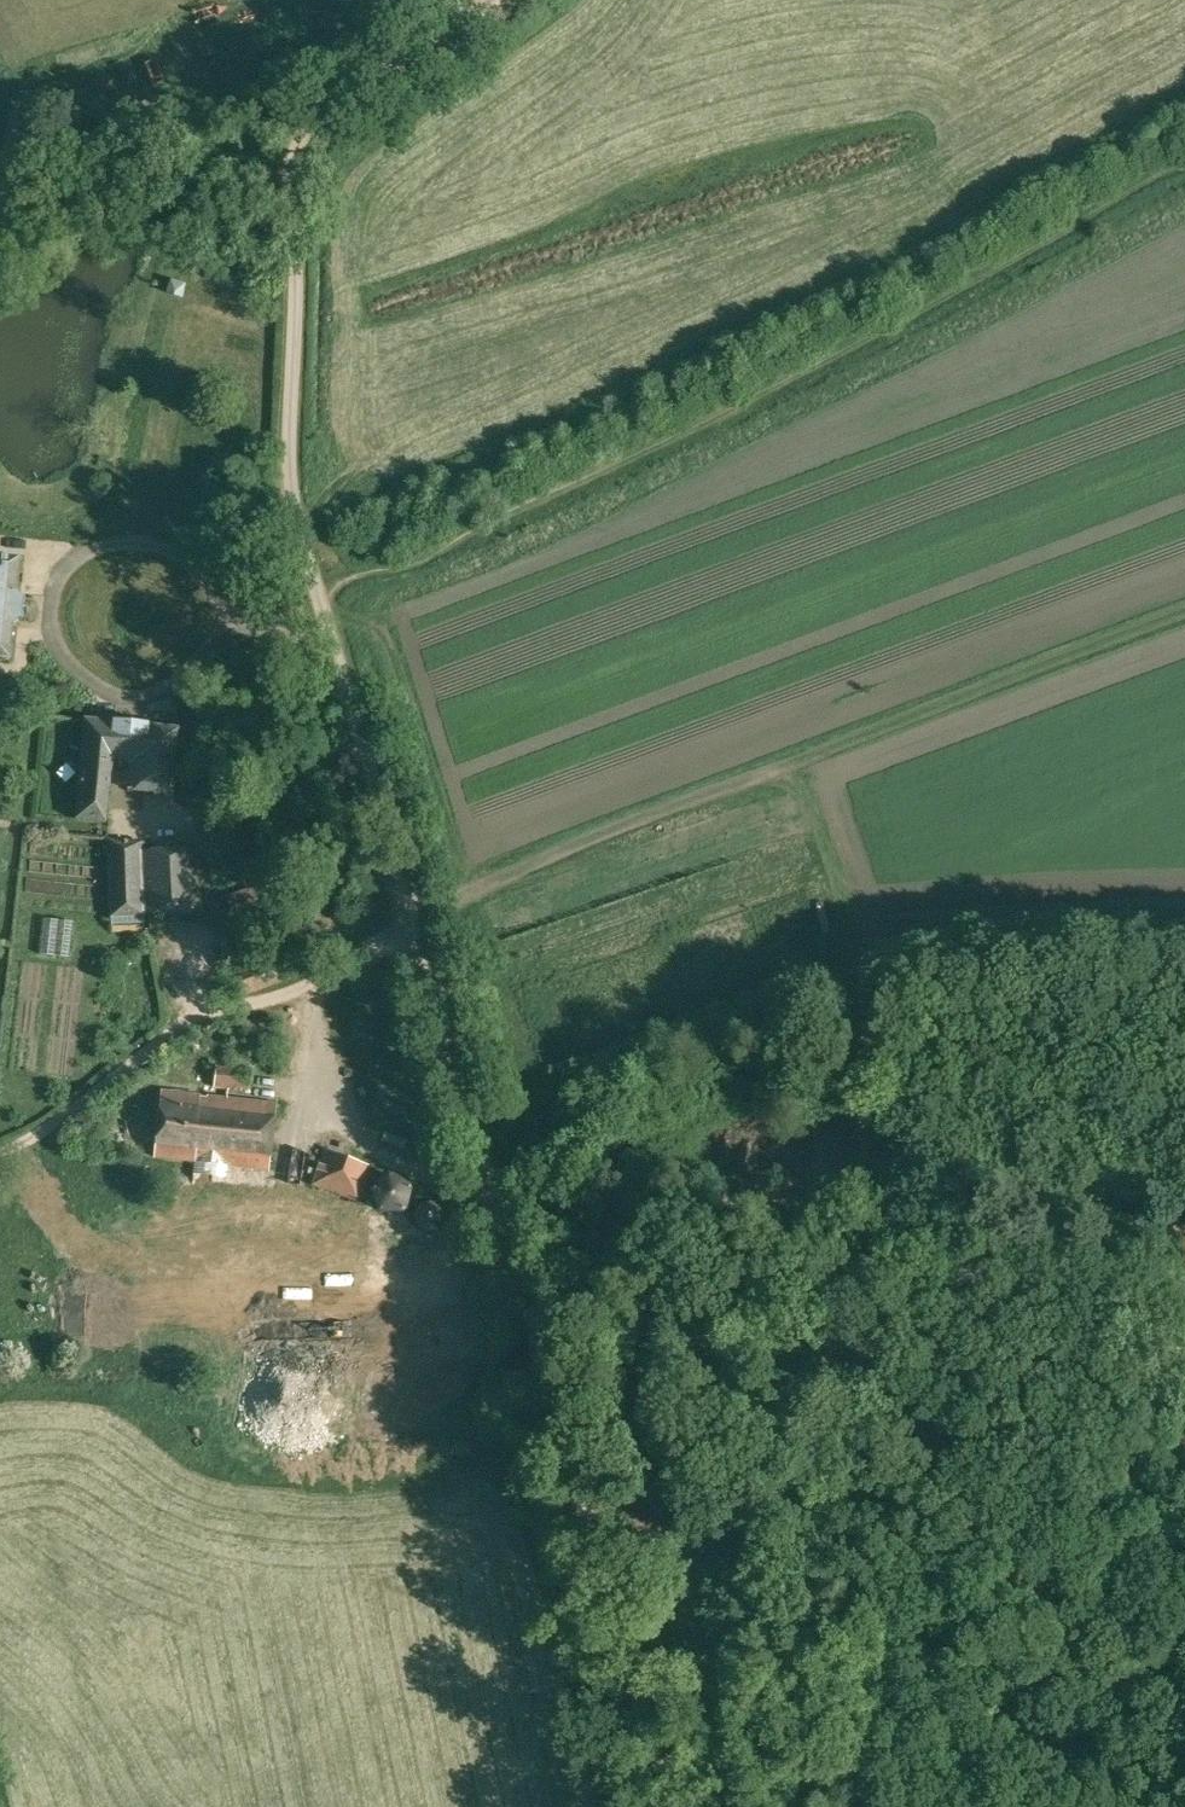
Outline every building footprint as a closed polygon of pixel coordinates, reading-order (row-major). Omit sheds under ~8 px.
[(9,659),(13,623),(15,623),(20,619),(22,600),(19,598),(18,595),(15,595),(19,559),(0,558),(0,658),(9,659)] [(76,818),(107,821),(113,760),(129,761),(127,788),(133,788),(132,790),(173,794),(179,728),(85,719),(76,818)] [(107,842),(111,917),(202,913),(199,849),(143,851),(143,840),(107,842)] [(225,897),(233,916),(259,905),(251,886),(225,897)] [(213,1089),(250,1092),(252,1069),(216,1065),(213,1089)] [(165,1282),(347,1303),(355,1236),(226,1220),(227,1209),(244,1211),(248,1169),(232,1167),(232,1164),(268,1168),(275,1103),(208,1096),(201,1096),(201,1095),(162,1090),(155,1156),(191,1160),(184,1216),(173,1214),(165,1282)] [(311,1185),(359,1203),(374,1166),(324,1148),(311,1185)] [(763,1183),(764,1162),(743,1160),(742,1182),(763,1183)] [(369,1191),(379,1214),(402,1211),(410,1190),(390,1175),(369,1191)] [(460,1249),(459,1230),(439,1232),(441,1251),(460,1249)]
